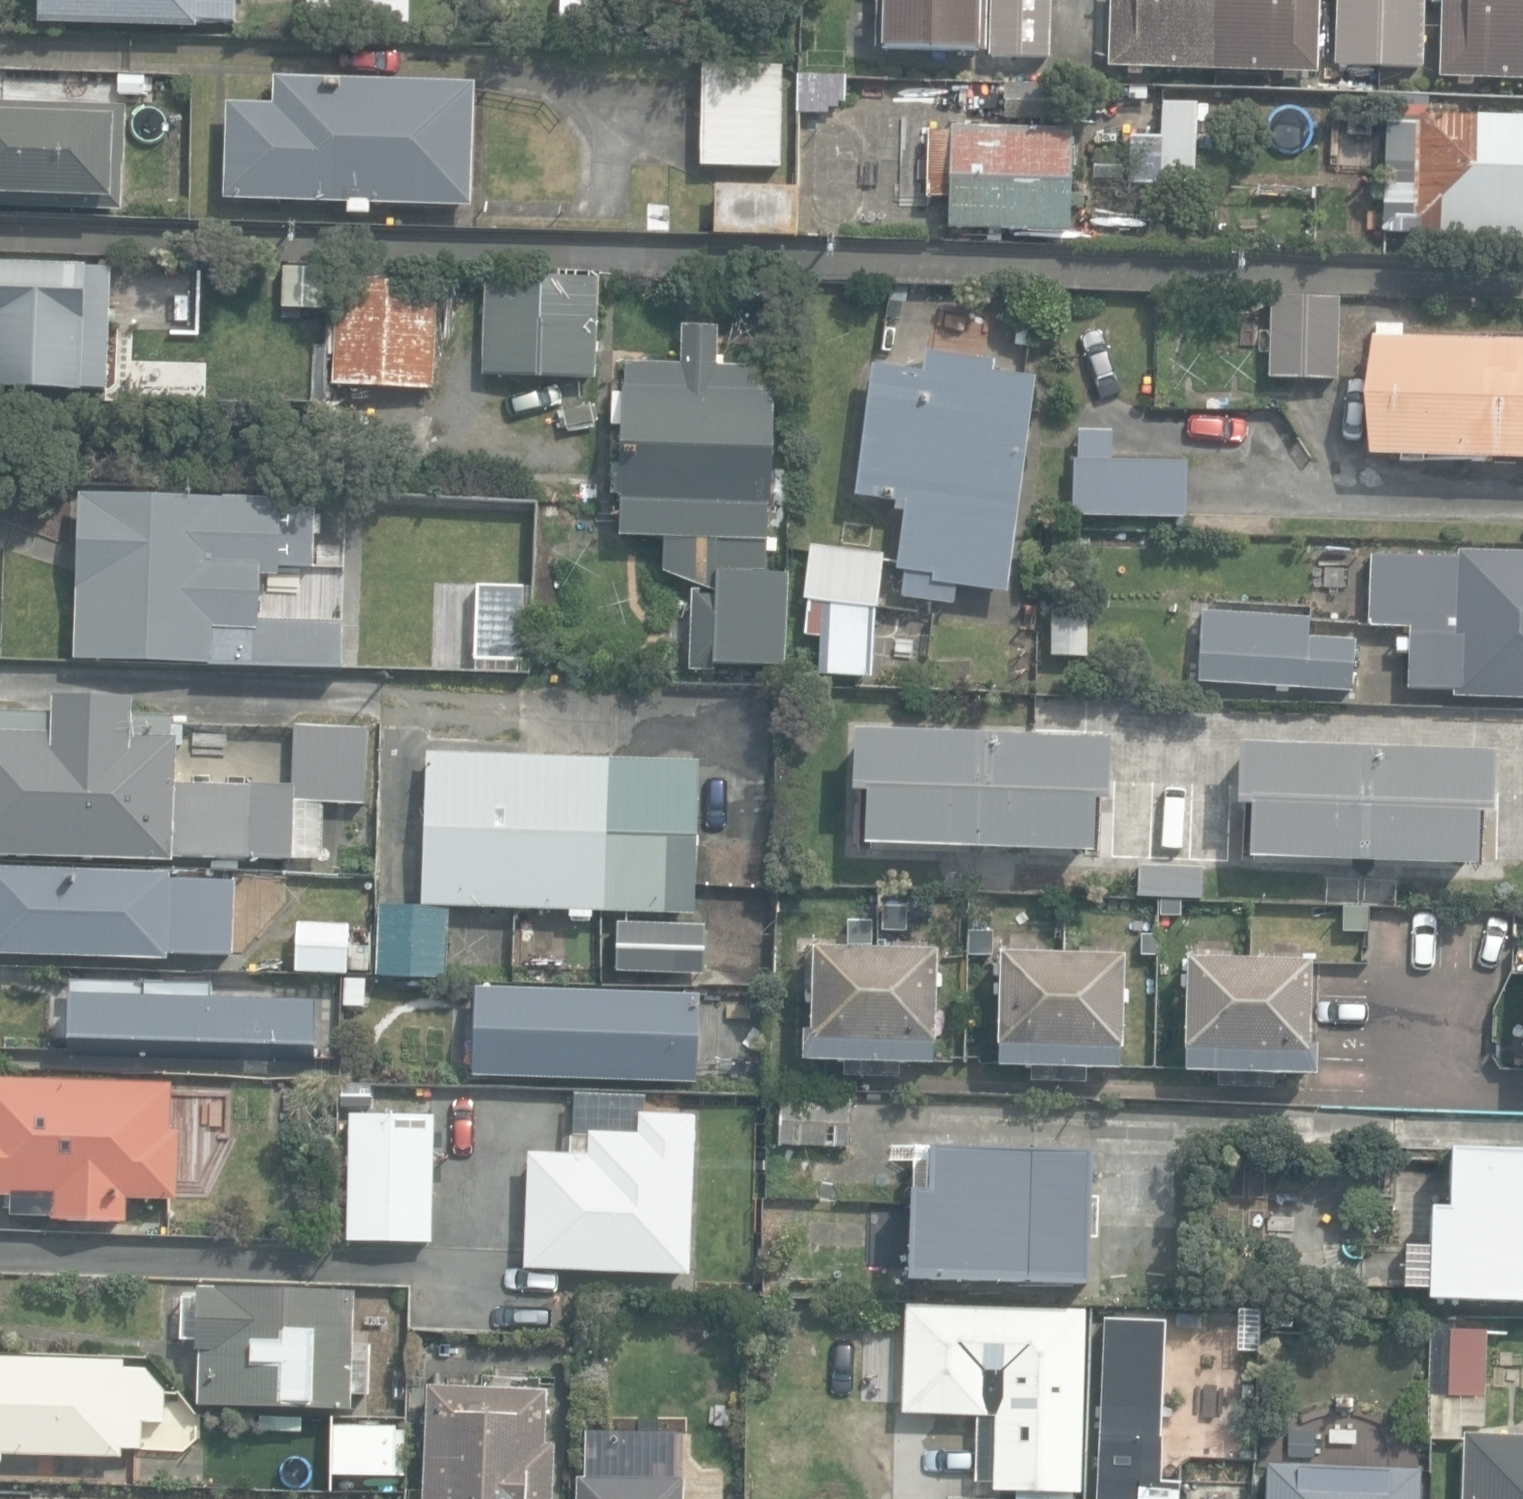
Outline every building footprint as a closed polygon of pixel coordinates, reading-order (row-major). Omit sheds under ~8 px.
[(197,27),(197,21),(236,22),(236,0),(38,0),(38,23),(197,27)] [(409,25),(410,0),(308,0),(307,24),(409,25)] [(563,38),(632,38),(632,0),(563,0),(563,38)] [(980,0),(877,0),(874,51),(977,56),(978,50),(980,0)] [(1051,59),(1052,0),(991,0),(990,57),(1051,59)] [(1217,0),(1109,0),(1107,67),(1216,70),(1217,0)] [(1319,0),(1217,0),(1216,70),(1317,73),(1319,0)] [(1423,69),(1425,0),(1337,0),(1336,67),(1423,69)] [(1522,80),(1522,0),(1441,0),(1438,78),(1522,80)] [(701,167),(781,168),(783,67),(703,65),(701,167)] [(343,215),(370,216),(370,204),(472,207),(476,82),(275,75),(274,103),(227,102),(223,199),(344,203),(343,215)] [(798,111),(818,113),(846,96),(847,79),(800,75),(798,111)] [(1163,100),(1159,180),(1194,182),(1198,102),(1163,100)] [(122,211),(126,108),(0,103),(0,206),(122,211)] [(1419,113),(1419,116),(1385,115),(1382,240),(1522,244),(1522,115),(1419,113)] [(950,231),(1066,233),(1068,130),(952,128),(951,130),(929,130),(927,196),(951,197),(950,231)] [(713,236),(798,237),(799,187),(714,186),(713,236)] [(671,233),(671,211),(645,210),(644,232),(671,233)] [(108,390),(110,269),(0,266),(0,388),(108,390)] [(488,364),(590,369),(594,285),(492,280),(488,364)] [(333,386),(435,390),(439,285),(338,281),(333,386)] [(1269,378),(1338,380),(1340,298),(1271,296),(1269,378)] [(725,364),(726,324),(686,323),(685,363),(629,361),(624,536),(670,538),(669,571),(711,574),(705,665),(790,666),(793,574),(774,573),(781,366),(725,364)] [(1522,461),(1522,332),(1476,331),(1476,343),(1371,340),(1368,457),(1522,461)] [(900,597),(953,604),(955,587),(1006,593),(1035,376),(993,370),(995,360),(925,350),(922,371),(872,364),(854,498),(904,505),(896,569),(903,571),(902,574),(904,574),(900,597)] [(1072,516),(1187,516),(1187,463),(1110,463),(1109,432),(1079,432),(1079,458),(1073,458),(1072,458),(1072,516)] [(210,669),(344,672),(345,622),(262,620),(263,576),(279,576),(279,565),(312,566),(313,510),(282,509),(282,498),(258,497),(79,493),(76,660),(210,663),(210,669)] [(818,672),(866,677),(874,607),(877,608),(883,554),(809,546),(803,600),(807,600),(803,636),(821,638),(818,672)] [(1522,700),(1522,554),(1458,553),(1458,558),(1371,555),(1369,626),(1409,628),(1407,689),(1453,691),(1453,698),(1522,700)] [(476,660),(521,661),(523,588),(479,587),(476,660)] [(444,673),(473,674),(474,601),(467,601),(421,600),(420,642),(445,643),(444,672),(444,673)] [(1083,606),(1055,606),(1054,654),(1083,654),(1083,606)] [(1197,682),(1352,690),(1355,641),(1310,638),(1311,618),(1201,612),(1197,682)] [(249,862),(249,857),(293,859),(295,801),(366,804),(368,729),(295,727),(293,785),(289,785),(289,784),(174,780),(175,746),(184,746),(184,726),(173,726),(173,718),(132,717),(132,698),(53,695),(53,712),(0,711),(0,856),(173,861),(173,860),(249,862)] [(867,842),(1094,851),(1096,795),(1107,796),(1109,738),(856,728),(854,728),(852,792),(869,792),(867,842)] [(1251,859),(1480,867),(1482,810),(1496,811),(1498,753),(1239,744),(1237,806),(1252,807),(1251,859)] [(516,911),(522,759),(428,756),(424,907),(451,909),(516,911)] [(603,912),(608,761),(522,759),(516,911),(570,913),(570,919),(594,920),(595,912),(603,912)] [(701,764),(608,761),(603,912),(696,915),(701,764)] [(1136,893),(1203,894),(1203,867),(1136,866),(1136,893)] [(168,959),(168,952),(169,952),(233,954),(235,882),(171,879),(172,873),(0,867),(0,952),(168,959)] [(895,919),(895,893),(877,893),(876,919),(895,919)] [(451,909),(424,907),(381,905),(379,977),(449,979),(451,909)] [(297,972),(348,974),(348,971),(370,971),(371,948),(348,947),(349,925),(348,925),(299,923),(297,972)] [(616,970),(692,973),(694,928),(618,925),(616,970)] [(867,1062),(871,950),(813,948),(811,1031),(804,1031),(803,1061),(867,1062)] [(937,951),(871,950),(867,1062),(934,1064),(937,951)] [(1055,1067),(1056,955),(1001,953),(998,1066),(1055,1067)] [(1125,957),(1056,955),(1055,1067),(1122,1069),(1125,957)] [(1244,1073),(1247,962),(1188,960),(1185,1072),(1244,1073)] [(1312,964),(1247,962),(1244,1073),(1316,1075),(1317,1045),(1310,1045),(1312,964)] [(364,1007),(365,978),(344,978),(343,1006),(364,1007)] [(314,1047),(315,1002),(209,998),(209,984),(70,980),(69,1039),(314,1047)] [(469,1075),(701,1082),(704,993),(472,986),(469,1075)] [(127,1222),(128,1198),(177,1200),(179,1130),(171,1129),(172,1083),(0,1079),(0,1195),(12,1195),(11,1214),(52,1215),(52,1220),(127,1222)] [(230,1122),(273,1122),(274,1091),(230,1091),(230,1122)] [(777,1147),(850,1151),(852,1101),(780,1098),(777,1147)] [(353,1112),(348,1241),(430,1244),(435,1115),(353,1112)] [(528,1267),(690,1273),(695,1115),(641,1113),(640,1132),(587,1130),(587,1136),(574,1136),(574,1153),(532,1151),(530,1151),(526,1267),(528,1267)] [(1090,1153),(927,1148),(926,1191),(910,1190),(908,1282),(1087,1286),(1090,1153)] [(1522,1304),(1522,1151),(1449,1148),(1448,1182),(1431,1181),(1427,1301),(1522,1304)] [(872,1230),(873,1201),(807,1198),(806,1228),(872,1230)] [(199,1405),(353,1410),(353,1396),(371,1396),(372,1345),(355,1344),(356,1292),(200,1288),(198,1350),(201,1350),(199,1405)] [(992,1491),(1082,1493),(1086,1310),(907,1305),(904,1415),(994,1417),(992,1491)] [(1180,1482),(1158,1481),(1165,1320),(1106,1317),(1097,1498),(1179,1498),(1180,1482)] [(1430,1439),(1462,1440),(1463,1427),(1485,1427),(1486,1332),(1454,1331),(1455,1317),(1432,1317),(1430,1439)] [(3,1461),(3,1455),(122,1457),(122,1448),(141,1448),(142,1419),(165,1419),(165,1388),(147,1367),(125,1368),(125,1359),(0,1356),(0,1460),(3,1461)] [(555,1443),(546,1443),(548,1390),(428,1386),(424,1498),(553,1498),(555,1443)] [(1276,1439),(1296,1439),(1297,1415),(1277,1414),(1276,1439)] [(332,1473),(397,1474),(397,1427),(332,1426),(332,1473)] [(1463,1433),(1461,1498),(1522,1498),(1522,1436),(1463,1433)] [(1422,1468),(1266,1463),(1265,1498),(1421,1498),(1422,1468)] [(685,1481),(580,1478),(578,1478),(577,1498),(685,1498),(685,1481)]
